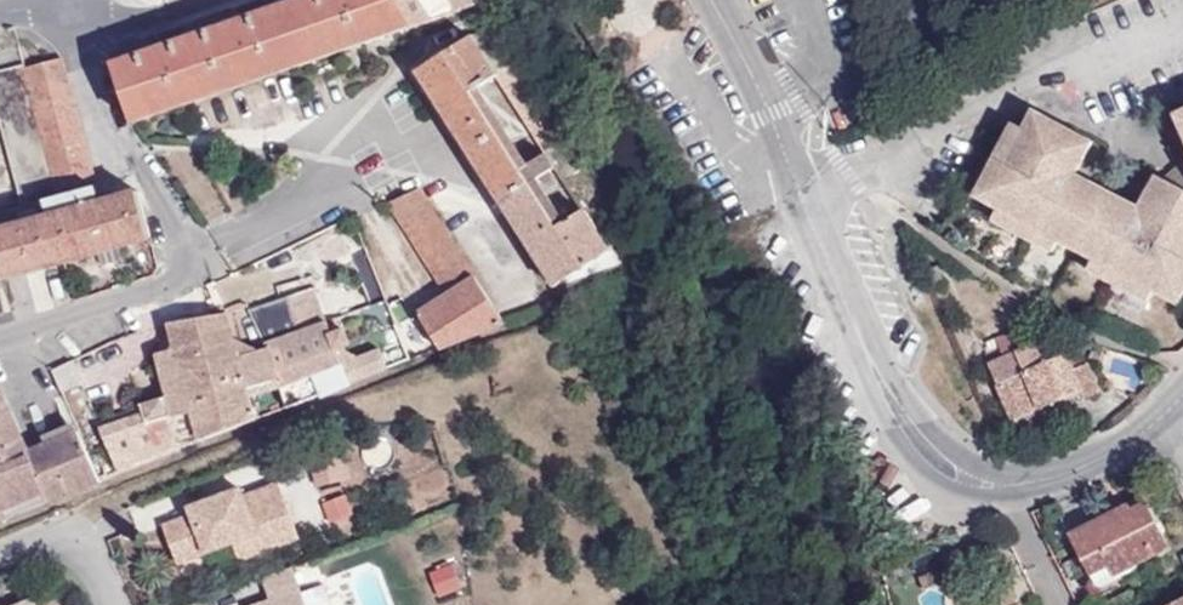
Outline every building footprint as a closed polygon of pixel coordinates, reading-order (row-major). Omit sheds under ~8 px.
[(397,0),(302,0),(117,64),(136,121),(292,68),(364,42),(413,25),(397,0)] [(479,0),(397,0),(413,25),(480,1),(479,0)] [(530,84),(505,45),(488,56),(475,35),(417,72),(507,213),(555,288),(613,250),(586,208),(566,221),(538,178),(555,167),(540,146),(562,130),(530,84)] [(59,196),(97,186),(63,54),(22,61),(23,64),(23,65),(59,196)] [(59,196),(23,65),(23,64),(0,71),(0,122),(22,206),(59,196)] [(1024,129),(1006,164),(995,159),(975,194),(999,207),(1028,222),(1059,239),(1095,259),(1114,269),(1155,290),(1179,303),(1182,294),(1182,184),(1178,187),(1165,180),(1157,176),(1146,197),(1157,203),(1150,215),(1139,210),(1073,174),(1063,168),(1069,156),(1080,162),(1091,142),(1034,111),(1024,129)] [(1006,164),(1024,129),(1013,123),(995,159),(1006,164)] [(1073,174),(1080,162),(1069,156),(1063,168),(1073,174)] [(1165,180),(1178,187),(1182,184),(1182,165),(1165,180)] [(135,176),(97,186),(59,196),(22,206),(0,212),(0,264),(3,277),(151,238),(135,176)] [(440,351),(505,322),(420,189),(389,202),(447,294),(418,314),(440,351)] [(1157,203),(1146,197),(1139,210),(1150,215),(1157,203)] [(1028,222),(999,207),(992,219),(1021,234),(1028,222)] [(1028,222),(1021,234),(1052,251),(1059,239),(1028,222)] [(1089,269),(1108,280),(1114,269),(1095,259),(1089,269)] [(1147,301),(1155,290),(1114,269),(1108,280),(1147,301)] [(206,439),(388,369),(380,351),(360,359),(345,352),(344,348),(350,346),(344,331),(332,335),(316,287),(251,309),(270,349),(259,354),(237,341),(230,313),(170,323),(177,348),(158,353),(167,387),(125,405),(128,411),(105,421),(129,468),(206,439)] [(1081,389),(1085,397),(1100,391),(1088,363),(1074,369),(1067,353),(1050,361),(1041,342),(1030,346),(1023,329),(988,344),(989,350),(984,353),(1013,419),(1081,389)] [(51,370),(61,394),(82,383),(71,360),(51,370)] [(102,480),(78,431),(30,451),(0,384),(0,520),(102,480)] [(1017,428),(1085,397),(1081,389),(1013,419),(1017,428)] [(163,524),(179,565),(234,544),(241,564),(301,541),(278,482),(247,494),(244,484),(187,505),(190,513),(163,524)] [(1169,547),(1146,502),(1131,509),(1129,505),(1070,535),(1091,575),(1109,566),(1114,575),(1169,547)] [(263,581),(270,598),(251,604),(308,604),(295,569),(263,581)] [(941,582),(936,570),(918,577),(924,590),(941,582)]
